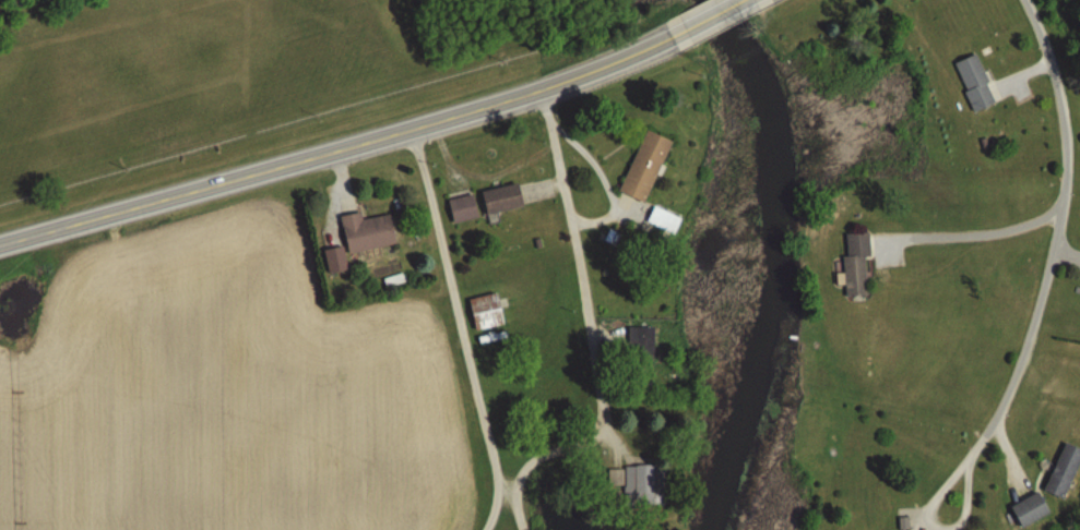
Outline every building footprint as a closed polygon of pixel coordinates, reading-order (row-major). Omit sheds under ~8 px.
[(954,62),(975,111),(997,101),(976,53),(954,62)] [(620,192),(645,203),(671,140),(645,129),(620,192)] [(487,214),(523,207),(518,183),(482,191),(487,214)] [(449,200),(453,223),(479,218),(474,194),(449,200)] [(674,234),(681,219),(654,207),(647,222),(674,234)] [(396,245),(391,215),(362,220),(360,212),(342,215),(348,253),(396,245)] [(844,234),(847,297),(870,296),(867,233),(844,234)] [(329,273),(347,269),(342,247),(324,250),(329,273)] [(469,300),(477,331),(504,324),(496,293),(469,300)] [(654,328),(629,328),(629,364),(654,364),(654,328)] [(1079,464),(1079,449),(1066,442),(1043,489),(1063,499),(1079,464)] [(655,465),(625,465),(625,468),(609,468),(609,486),(625,486),(625,504),(656,504),(655,465)] [(1012,504),(1021,526),(1049,515),(1040,493),(1012,504)]
